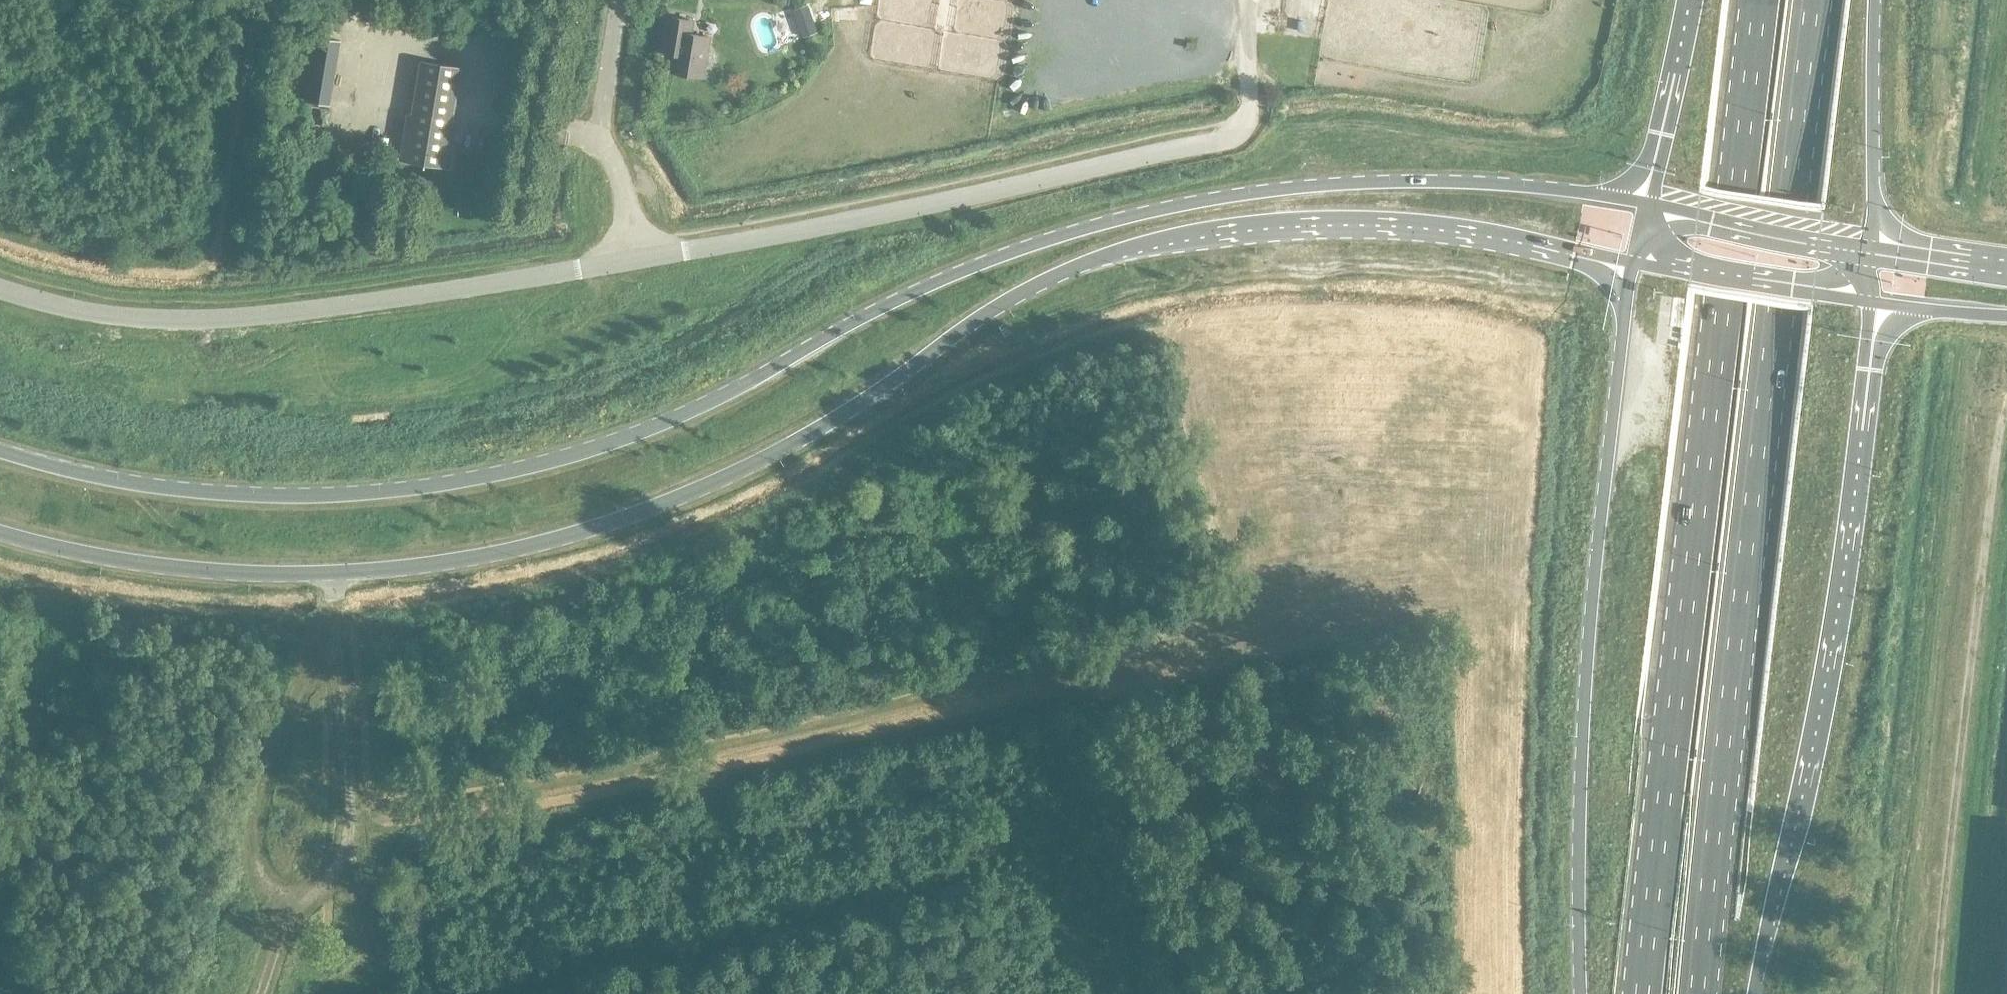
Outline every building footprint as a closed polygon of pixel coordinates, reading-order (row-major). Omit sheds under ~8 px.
[(667,16),(662,45),(661,52),(675,54),(672,71),(702,76),(704,66),(708,66),(712,64),(713,56),(710,52),(706,51),(708,36),(693,34),(690,29),(691,20),(667,16)] [(407,113),(400,159),(447,167),(455,121),(451,120),(460,68),(421,61),(412,114),(407,113)]
